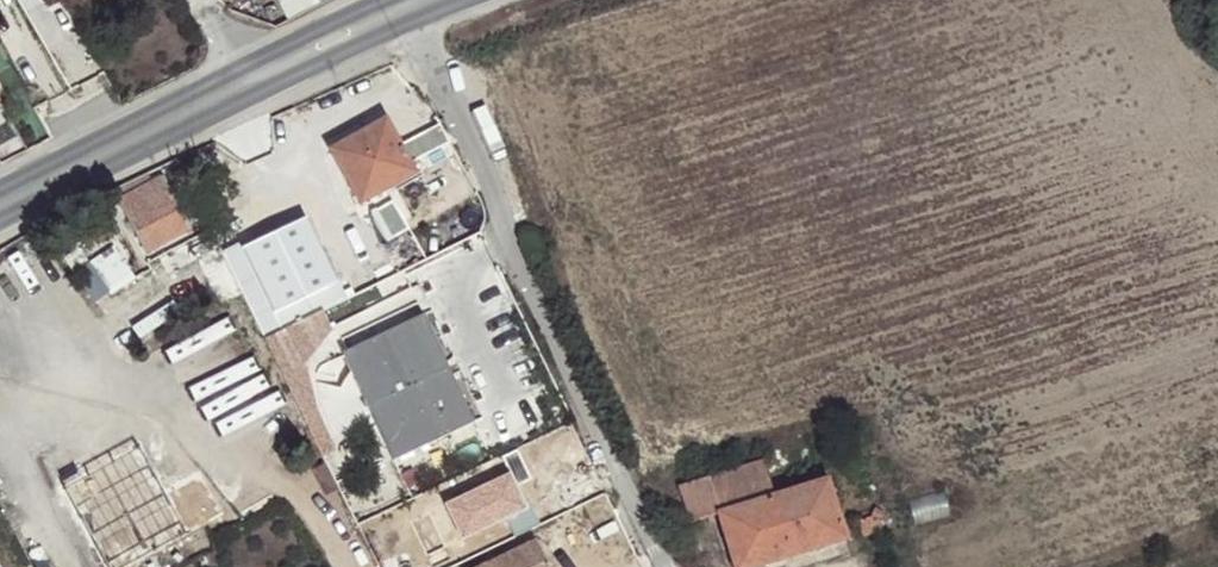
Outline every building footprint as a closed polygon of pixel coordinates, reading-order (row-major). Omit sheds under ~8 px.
[(286,23),(330,0),(275,0),(286,23)] [(386,119),(331,150),(361,203),(416,173),(386,119)] [(163,176),(118,200),(147,252),(190,229),(163,176)] [(350,237),(267,292),(277,308),(361,252),(350,237)] [(80,248),(62,259),(92,304),(109,293),(80,248)] [(343,356),(396,464),(476,425),(424,317),(343,356)] [(267,340),(284,376),(305,365),(287,330),(267,340)] [(764,461),(679,488),(690,525),(718,515),(734,566),(757,566),(792,557),(773,496),(764,461)] [(773,496),(792,557),(845,540),(828,479),(773,496)] [(520,509),(508,480),(458,500),(470,530),(520,509)] [(117,530),(80,547),(89,566),(134,566),(117,530)] [(536,540),(479,566),(549,566),(536,540)]
